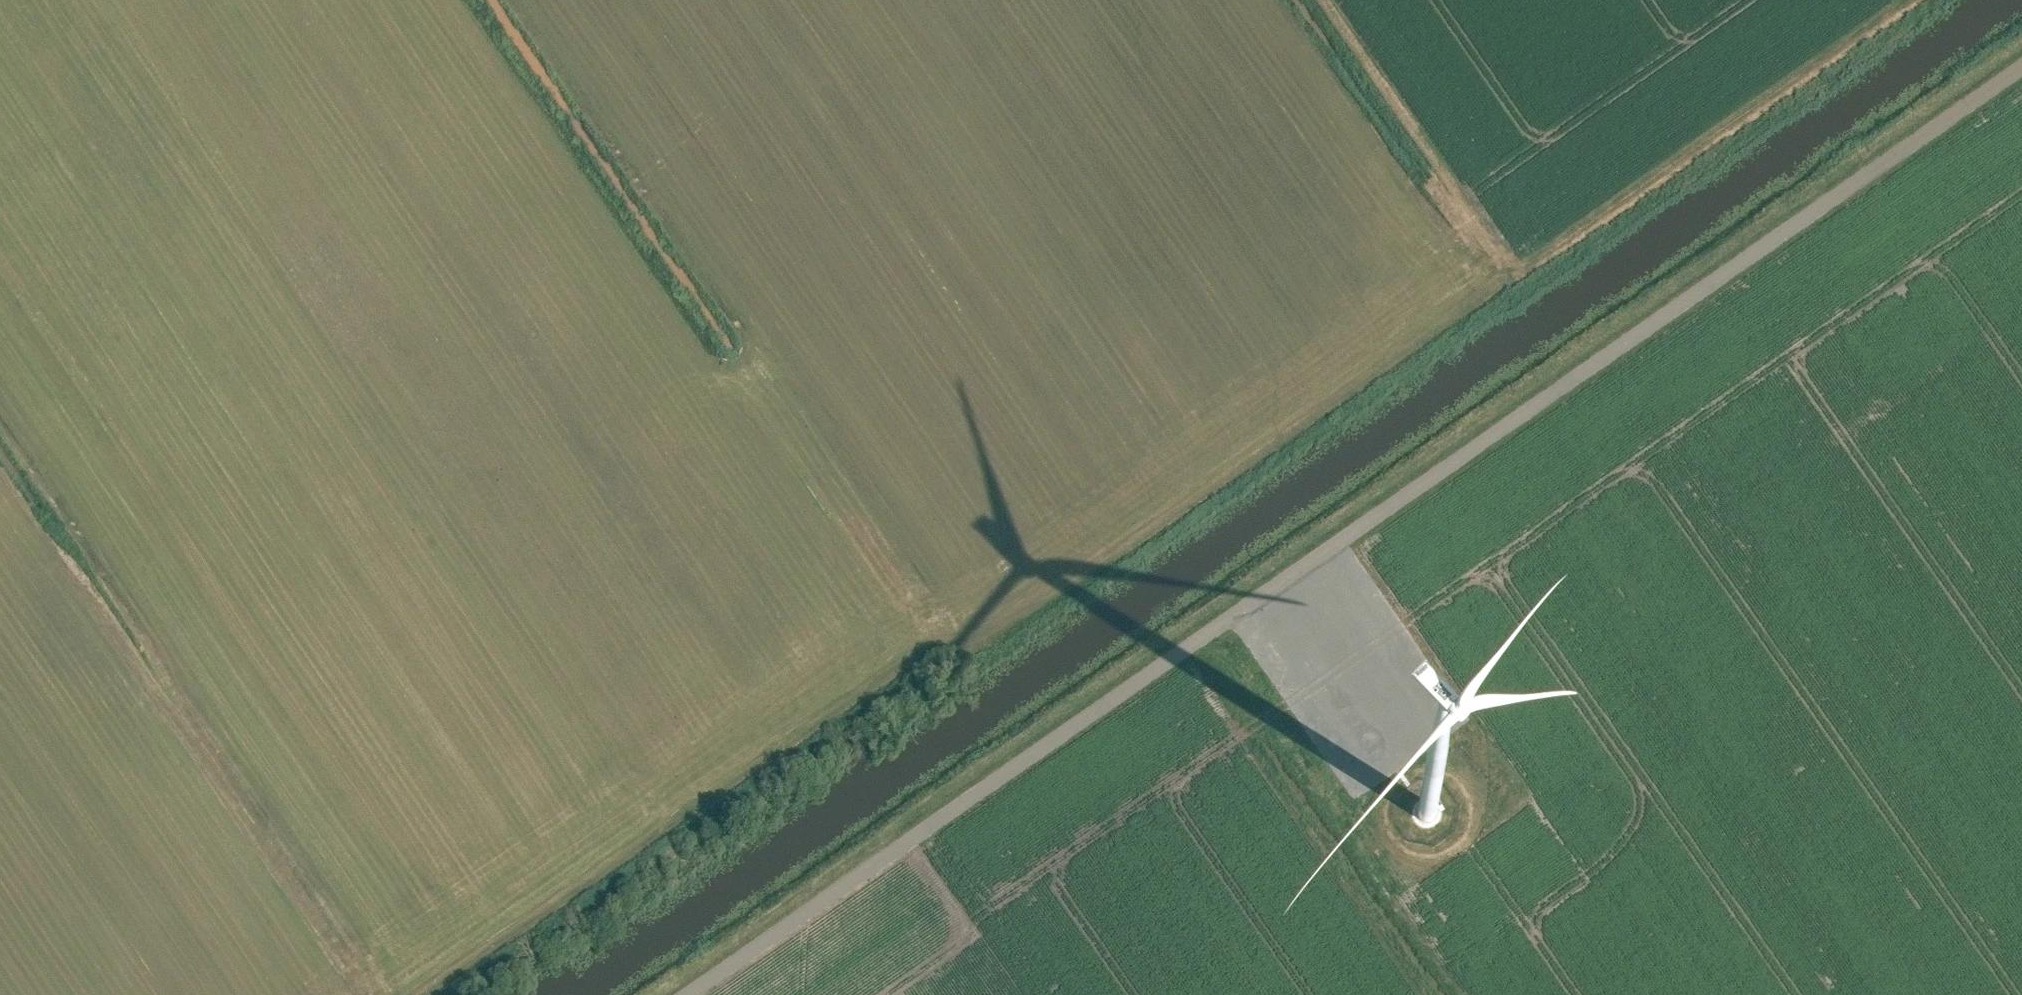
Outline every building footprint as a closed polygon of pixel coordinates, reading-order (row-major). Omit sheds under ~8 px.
[(1417,813),(1417,814),(1417,815),(1417,817),(1417,818),(1418,819),(1418,820),(1419,821),(1420,822),(1421,822),(1422,823),(1423,823),(1424,824),(1426,824),(1427,824),(1428,824),(1429,823),(1430,823),(1431,822),(1432,822),(1433,821),(1434,820),(1435,819),(1435,818),(1435,816),(1436,815),(1436,814),(1436,813),(1435,812),(1435,811),(1435,809),(1434,808),(1433,808),(1432,807),(1431,806),(1430,805),(1429,805),(1428,805),(1427,804),(1426,804),(1424,805),(1423,805),(1422,805),(1421,806),(1420,807),(1419,808),(1418,808),(1418,809),(1417,811),(1417,812),(1417,813)]
